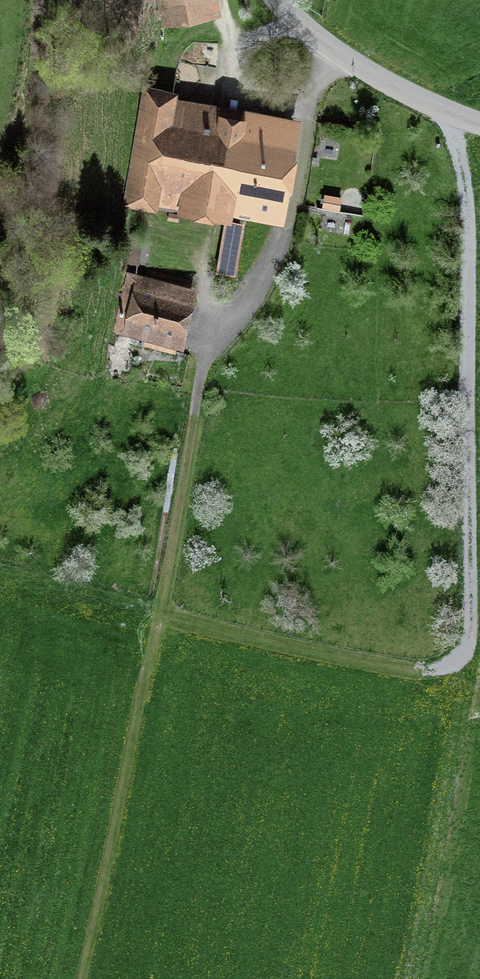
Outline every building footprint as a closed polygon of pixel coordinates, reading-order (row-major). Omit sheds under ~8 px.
[(163,26),(222,14),(220,0),(158,0),(163,26)] [(180,91),(144,85),(125,204),(226,220),(246,223),(247,216),(287,222),(303,118),(179,99),(180,91)] [(246,223),(226,220),(217,272),(238,275),(246,223)] [(203,288),(140,275),(126,334),(189,347),(203,288)]
